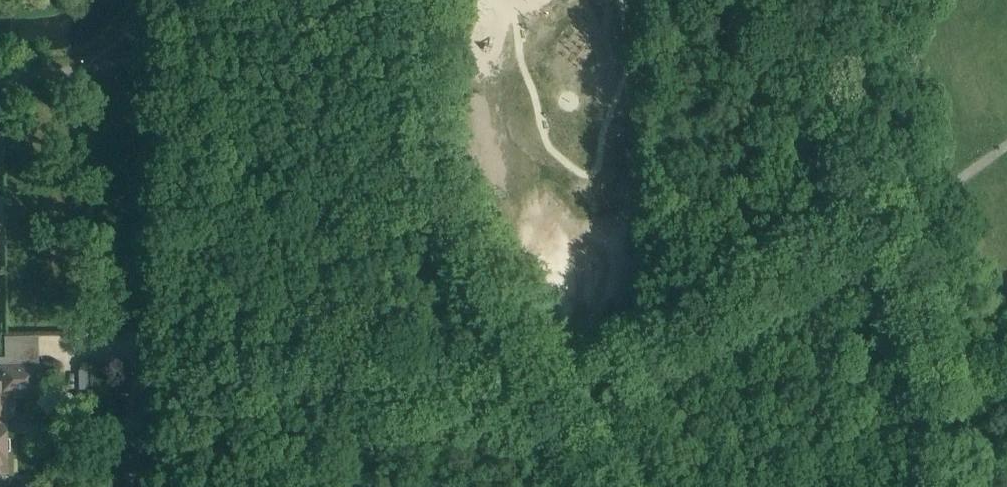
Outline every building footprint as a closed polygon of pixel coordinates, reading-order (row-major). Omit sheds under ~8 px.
[(20,395),(40,395),(40,365),(20,366),(1,366),(1,384),(0,384),(0,472),(8,471),(7,419),(4,419),(4,395),(20,395)] [(105,383),(105,366),(82,365),(82,383),(105,383)]
